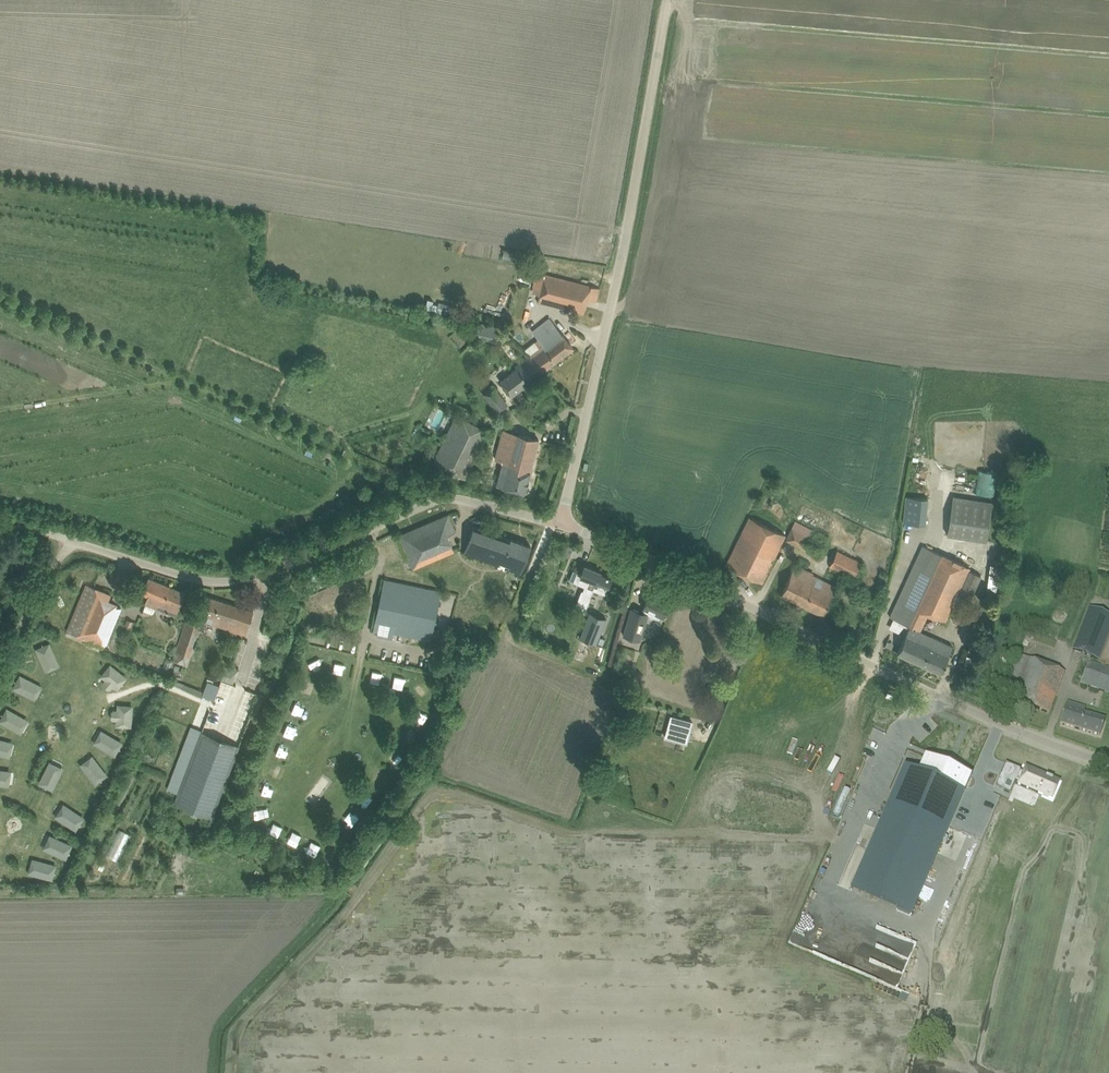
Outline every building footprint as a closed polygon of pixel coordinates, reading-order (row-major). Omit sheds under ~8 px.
[(587,299),(596,301),(599,287),(572,280),(574,271),(540,262),(537,271),(538,271),(532,297),(539,299),(539,302),(584,313),(587,299)] [(440,302),(438,312),(450,314),(451,314),(454,305),(440,302)] [(500,379),(512,395),(573,348),(569,341),(574,337),(568,329),(562,333),(550,317),(533,330),(538,338),(525,348),(530,354),(515,366),(516,367),(500,379)] [(498,342),(502,327),(479,322),(476,336),(498,342)] [(511,339),(513,330),(505,327),(503,338),(511,339)] [(522,329),(513,339),(520,344),(528,335),(522,329)] [(466,478),(470,468),(489,429),(456,414),(438,453),(433,462),(466,478)] [(525,491),(539,439),(503,430),(496,459),(503,461),(497,484),(525,491)] [(994,495),(997,473),(997,472),(979,470),(976,493),(994,495)] [(925,524),(928,498),(906,495),(903,521),(925,524)] [(947,534),(986,540),(992,501),(954,495),(947,534)] [(399,535),(413,568),(454,550),(447,534),(455,531),(448,514),(399,535)] [(762,582),(767,572),(786,533),(750,516),(726,564),(762,582)] [(817,555),(827,536),(796,520),(786,539),(817,555)] [(464,552),(499,564),(500,562),(509,565),(508,568),(521,572),(531,545),(474,525),(464,552)] [(945,621),(958,594),(969,569),(970,567),(923,545),(890,616),(899,620),(898,623),(909,628),(897,652),(910,658),(919,639),(916,638),(920,630),(928,613),(945,621)] [(829,565),(853,577),(862,561),(837,549),(829,565)] [(824,615),(829,605),(838,586),(814,574),(815,572),(797,563),(781,593),(824,615)] [(573,569),(569,579),(578,582),(585,585),(583,590),(582,589),(574,608),(585,612),(594,589),(605,594),(606,589),(607,589),(611,578),(600,573),(601,571),(584,565),(581,572),(573,569)] [(77,568),(73,577),(90,583),(93,575),(77,568)] [(969,569),(958,594),(970,599),(981,575),(969,569)] [(186,593),(148,577),(142,593),(148,595),(145,603),(177,615),(186,593)] [(394,632),(431,640),(432,635),(439,636),(440,629),(433,628),(442,590),(385,578),(374,631),(378,631),(377,636),(392,639),(394,632)] [(67,631),(77,635),(89,639),(106,646),(122,607),(116,605),(118,602),(109,598),(112,592),(85,582),(67,631)] [(661,618),(669,602),(649,593),(642,609),(661,618)] [(199,610),(197,618),(200,619),(246,633),(253,611),(204,595),(199,610)] [(640,640),(648,612),(631,607),(623,635),(640,640)] [(1071,650),(1090,657),(1097,659),(1108,626),(1108,616),(1087,608),(1071,650)] [(590,611),(580,637),(596,643),(606,618),(590,611)] [(955,622),(966,618),(963,611),(952,615),(955,622)] [(134,621),(128,619),(126,624),(132,627),(134,621)] [(953,645),(920,630),(916,638),(919,639),(910,658),(940,672),(953,645)] [(175,654),(173,662),(185,666),(187,658),(191,647),(179,643),(175,654)] [(1048,714),(1052,704),(1063,672),(1046,665),(1017,654),(1005,686),(1001,697),(1048,714)] [(1088,661),(1080,684),(1108,695),(1108,669),(1088,661)] [(332,673),(341,674),(343,663),(334,662),(332,673)] [(112,663),(100,675),(115,689),(126,677),(112,663)] [(372,670),(370,680),(384,682),(385,672),(372,670)] [(393,685),(404,687),(405,677),(394,675),(393,685)] [(207,679),(205,684),(217,688),(219,683),(207,679)] [(240,696),(253,701),(256,693),(243,688),(240,696)] [(116,726),(132,726),(132,704),(116,704),(116,726)] [(1104,720),(1064,708),(1059,725),(1099,737),(1104,720)] [(672,715),(668,726),(690,732),(693,721),(672,715)] [(117,755),(125,741),(101,728),(93,743),(117,755)] [(189,760),(174,802),(211,816),(239,743),(221,737),(220,741),(190,729),(179,757),(189,760)] [(92,754),(79,765),(96,785),(109,773),(92,754)] [(903,767),(860,867),(906,887),(895,911),(909,917),(970,777),(923,757),(917,772),(903,767)] [(268,773),(283,779),(286,769),(271,764),(268,773)] [(1058,783),(1033,772),(1032,774),(1023,771),(1022,773),(1019,772),(1019,771),(1004,764),(994,788),(1009,794),(1014,783),(1017,785),(1051,800),(1058,783)] [(261,792),(270,796),(274,786),(265,783),(261,792)] [(991,906),(997,892),(986,888),(980,902),(991,906)]
